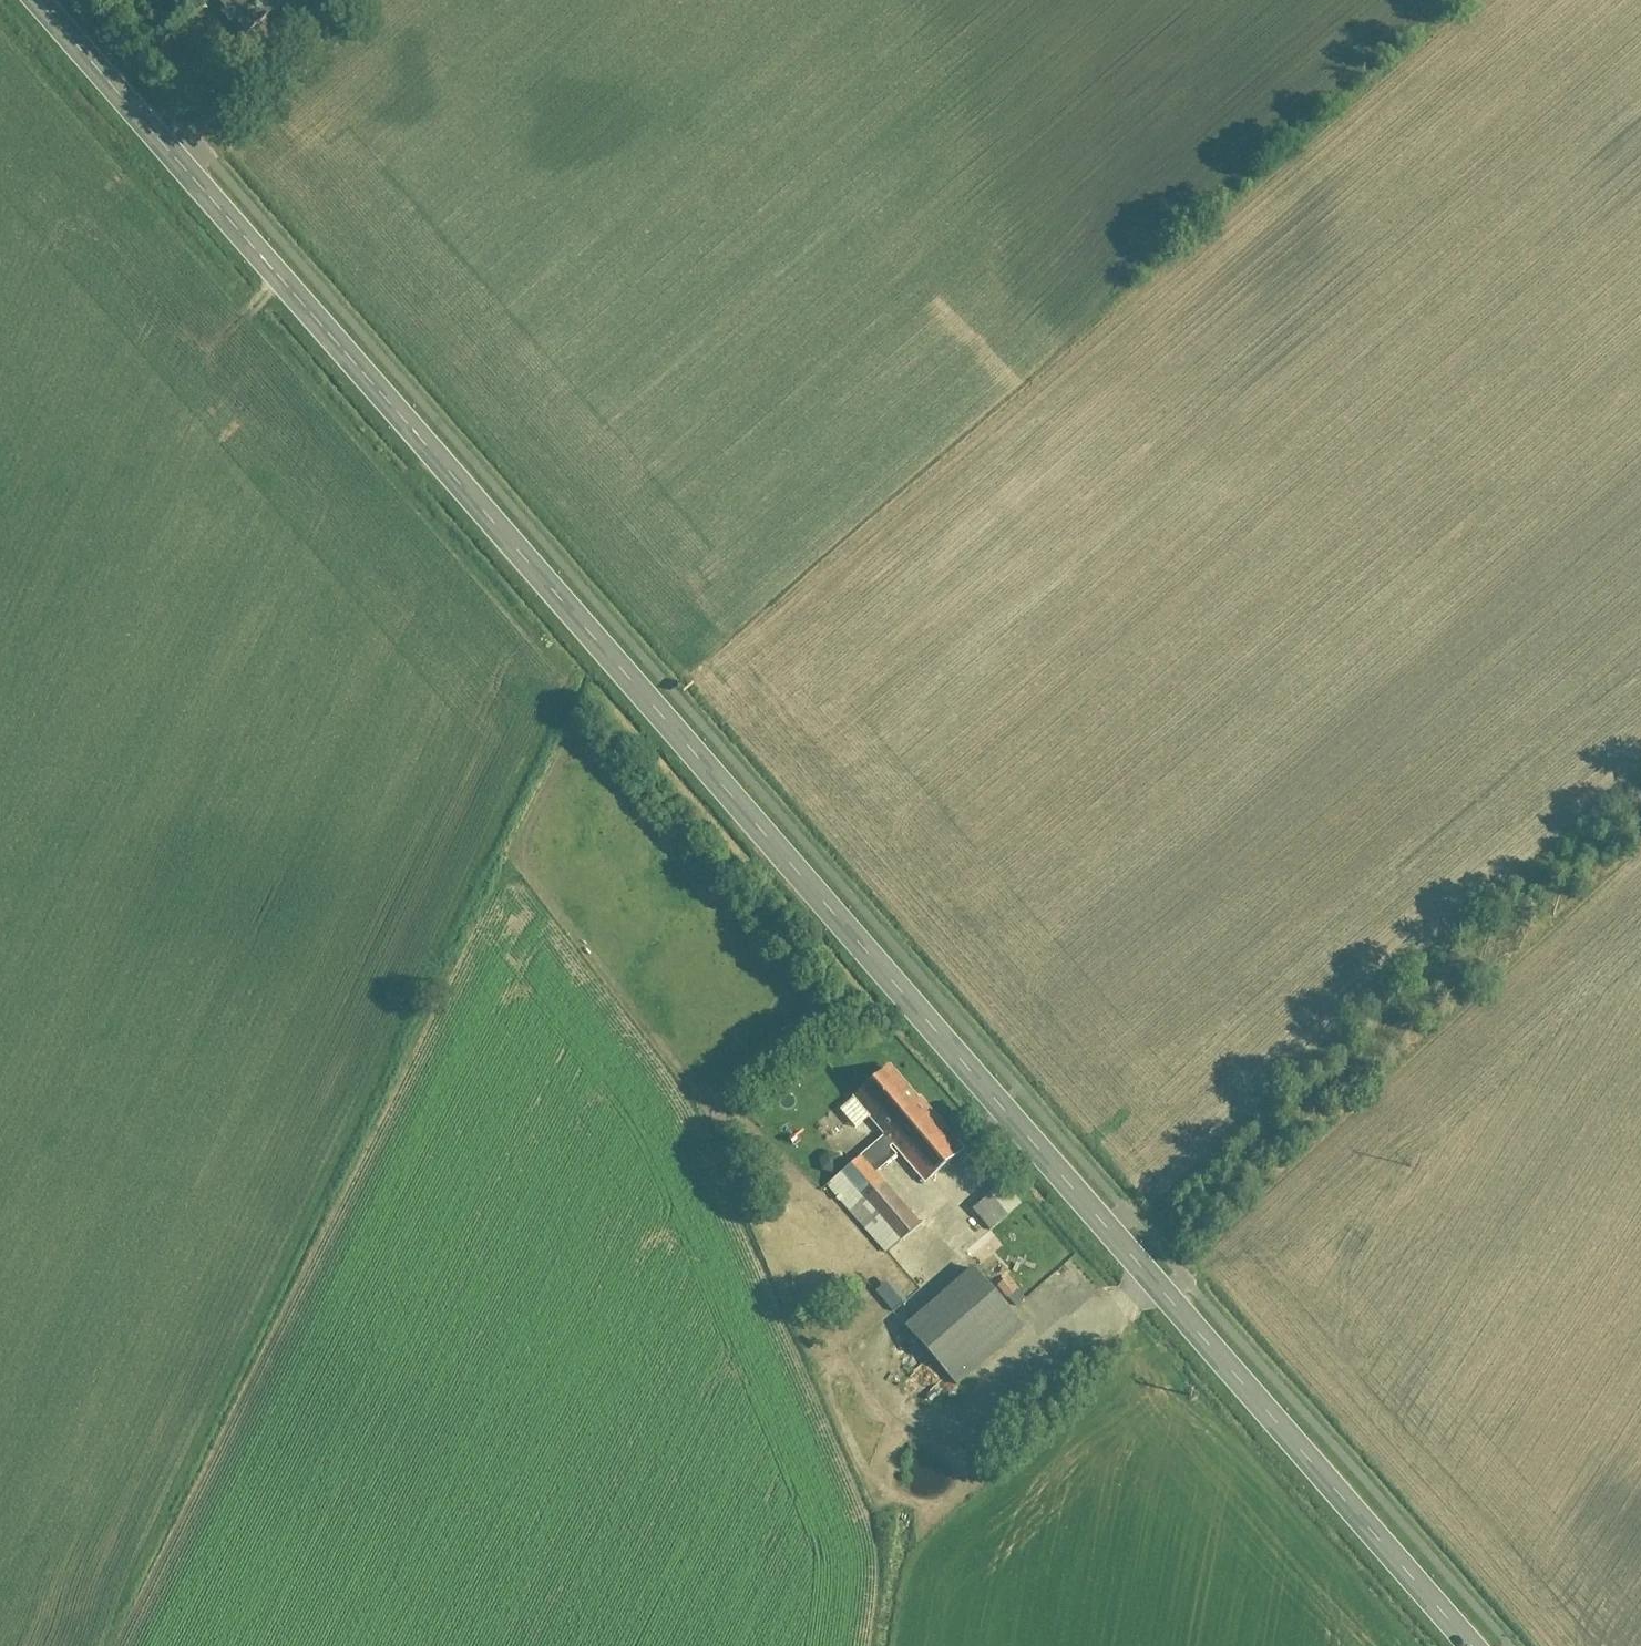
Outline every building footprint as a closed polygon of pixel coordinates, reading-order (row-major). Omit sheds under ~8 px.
[(207,2),(241,40),(274,10),(264,0),(210,0),(207,2)] [(858,1138),(869,1129),(921,1191),(956,1162),(885,1078),(840,1116),(858,1138)] [(866,1169),(834,1196),(886,1256),(918,1229),(866,1169)] [(1002,1187),(970,1216),(987,1235),(1019,1207),(1002,1187)] [(968,1279),(903,1333),(954,1394),(1019,1339),(968,1279)]
